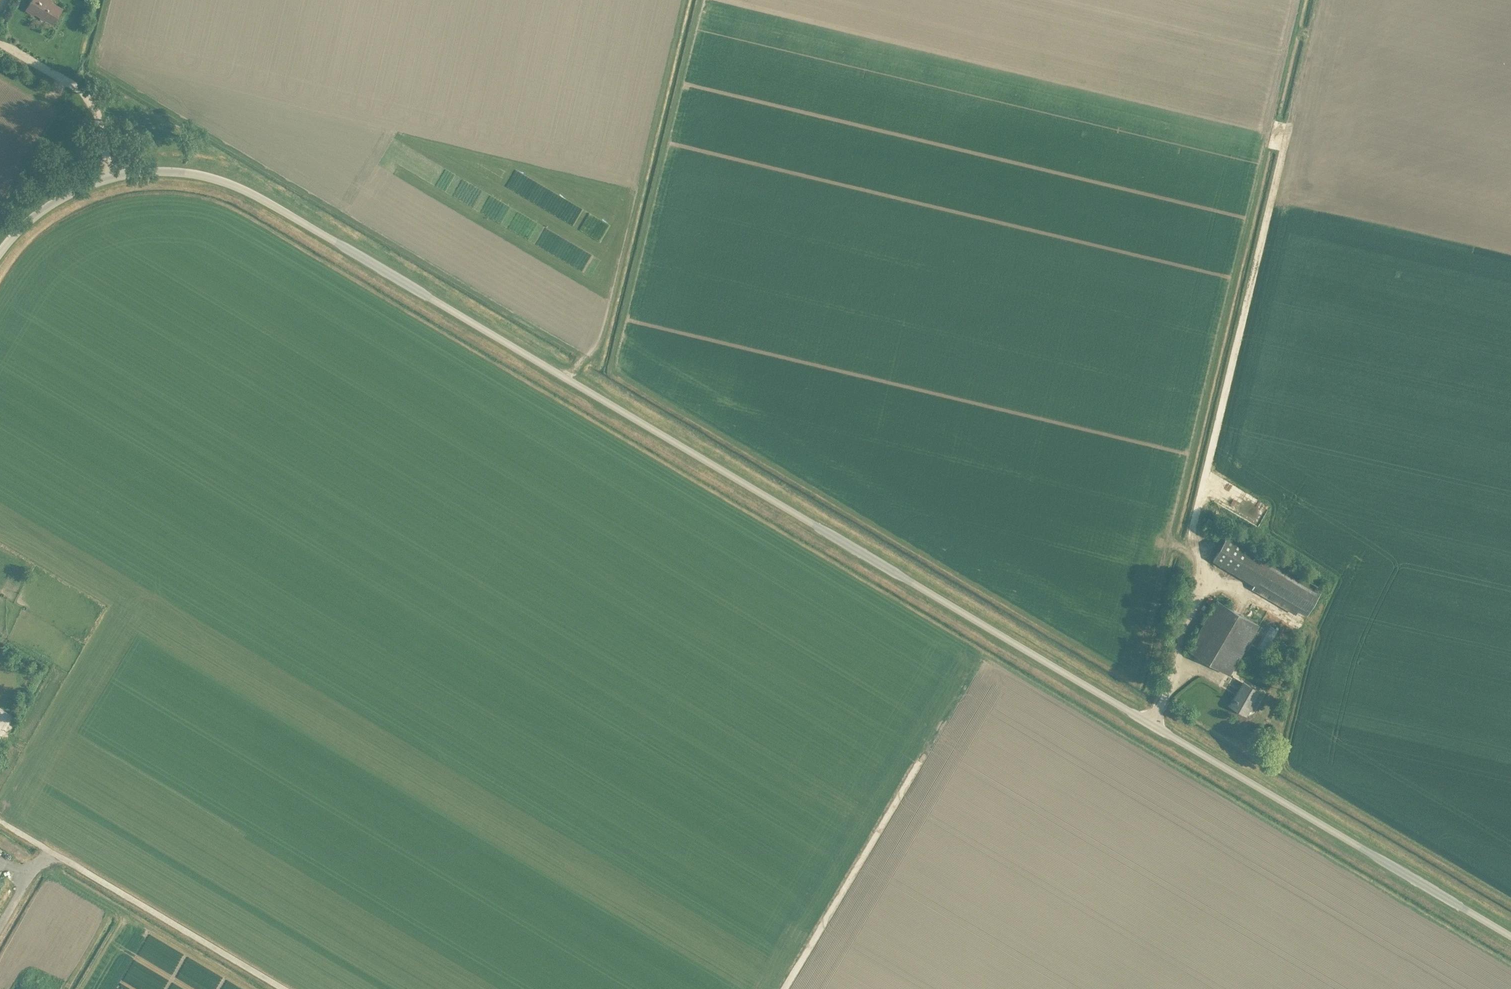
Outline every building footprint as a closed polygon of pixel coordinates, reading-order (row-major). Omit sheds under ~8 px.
[(61,8),(51,2),(52,0),(31,0),(25,9),(33,14),(34,12),(52,23),(61,8)] [(1253,512),(1258,502),(1243,494),(1238,504),(1253,512)] [(1212,559),(1255,584),(1270,558),(1228,533),(1212,559)] [(1270,558),(1255,584),(1307,614),(1322,588),(1270,558)] [(1230,673),(1258,624),(1217,600),(1188,649),(1230,673)] [(1256,697),(1259,690),(1243,681),(1230,704),(1246,714),(1250,708),(1253,710),(1259,699),(1256,697)]
